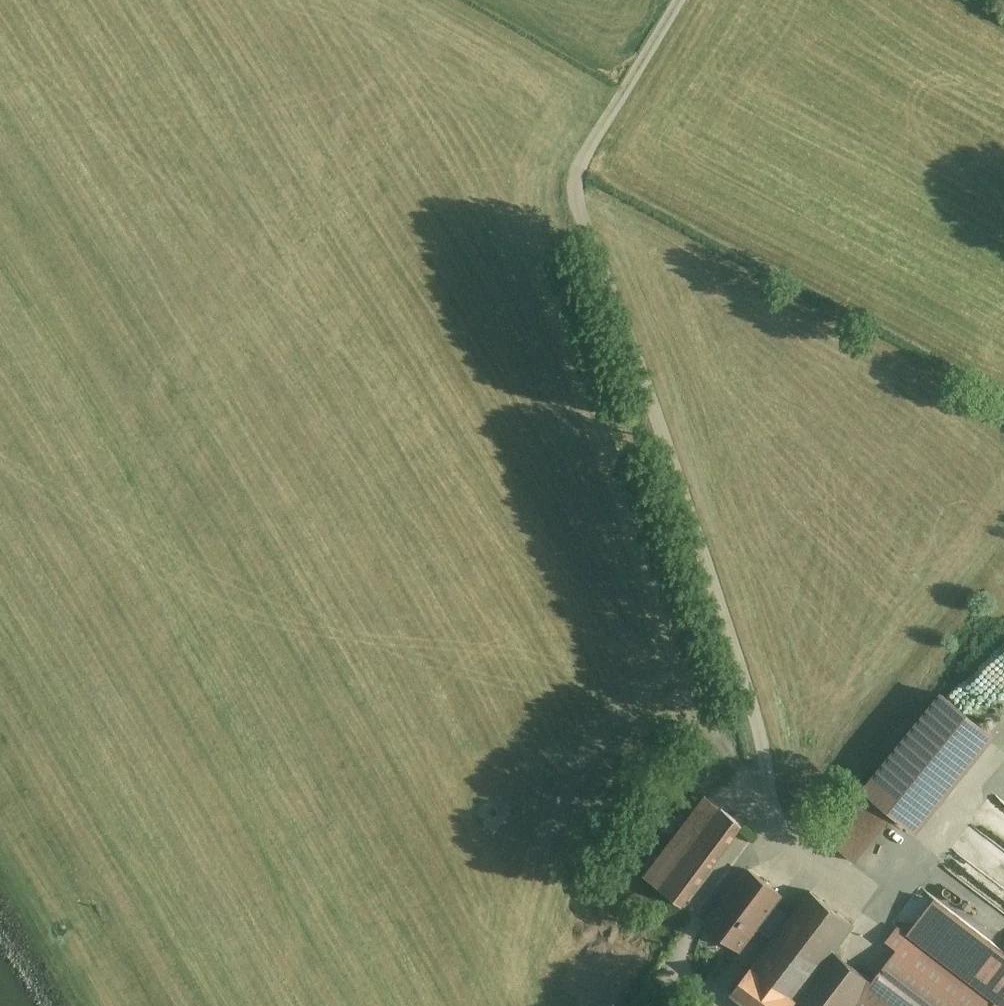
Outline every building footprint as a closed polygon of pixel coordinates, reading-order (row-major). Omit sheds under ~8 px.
[(999,741),(947,697),(868,794),(922,833),(999,741)] [(1003,803),(1003,778),(992,792),(1003,803)] [(757,835),(708,798),(649,875),(697,912),(757,835)] [(754,871),(710,929),(761,968),(747,986),(773,1003),(777,1005),(1001,1005),(1003,1003),(903,927),(891,943),(898,949),(870,983),(836,960),(863,928),(816,893),(798,916),(784,906),(790,898),(754,871)] [(717,998),(728,1005),(777,1005),(773,1003),(734,977),(717,998)]
